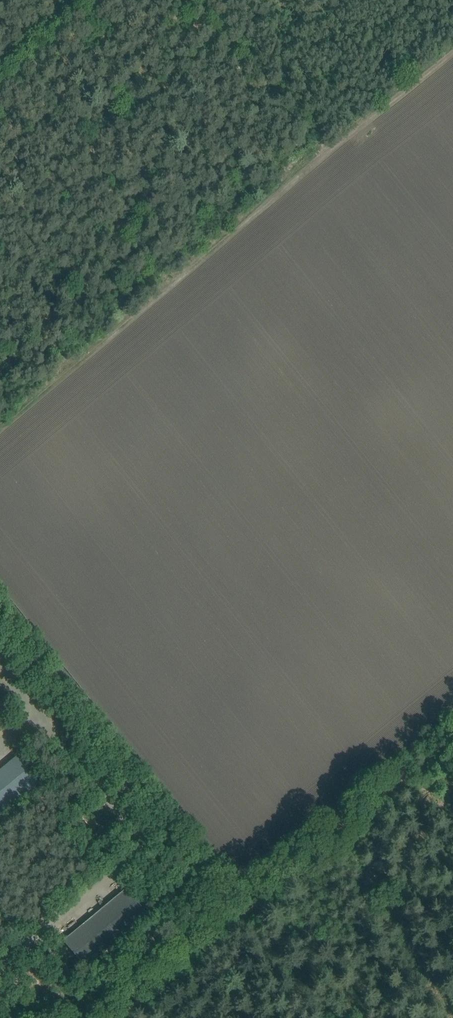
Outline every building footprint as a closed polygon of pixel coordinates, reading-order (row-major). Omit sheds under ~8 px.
[(40,784),(17,757),(0,770),(0,817),(40,784)] [(64,941),(86,968),(149,916),(126,889),(64,941)]
